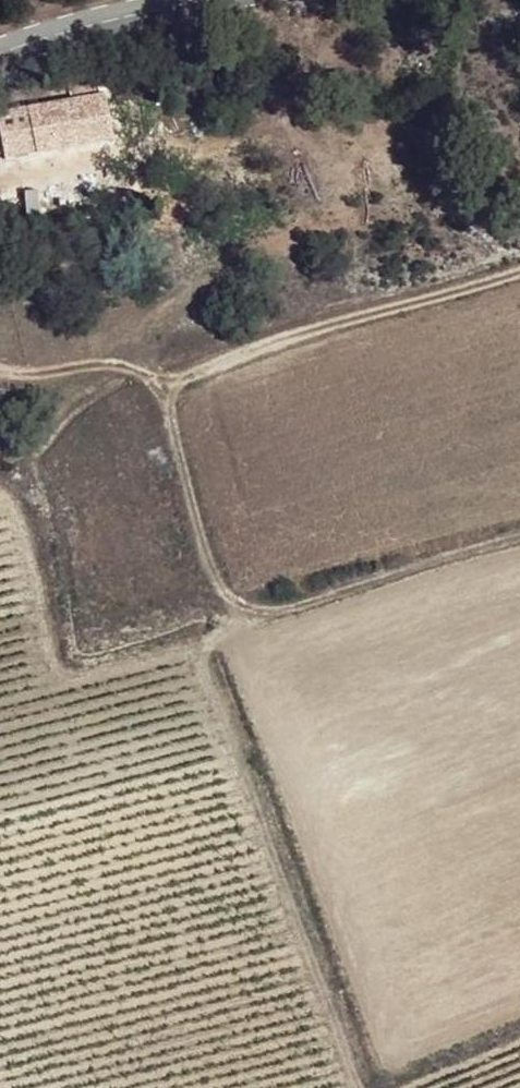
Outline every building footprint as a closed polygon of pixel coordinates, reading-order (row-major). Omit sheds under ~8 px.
[(0,107),(0,159),(109,138),(100,89),(0,107)]
